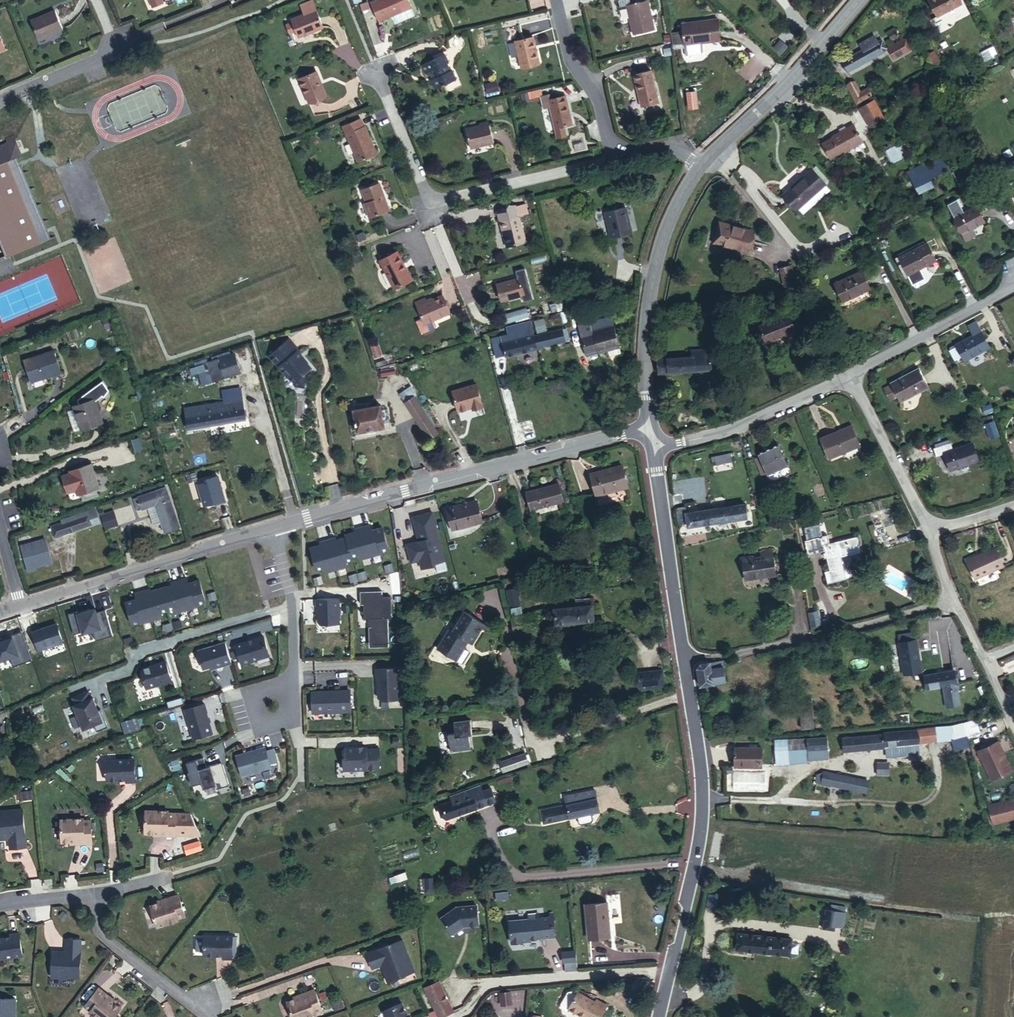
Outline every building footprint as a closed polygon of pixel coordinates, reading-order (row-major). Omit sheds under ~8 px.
[(150,9),(161,5),(159,0),(147,0),(150,9)] [(372,5),(380,23),(413,8),(409,0),(382,0),(372,5)] [(936,1),(924,7),(934,27),(959,14),(951,0),(946,0),(938,5),(936,1)] [(369,5),(362,8),(365,14),(372,11),(369,5)] [(646,5),(626,10),(633,40),(653,35),(646,5)] [(306,7),(283,19),(291,37),(315,27),(306,7)] [(51,12),(27,23),(35,41),(59,31),(51,12)] [(694,30),(686,32),(689,44),(697,43),(699,52),(711,49),(710,42),(722,39),(718,18),(693,23),(694,30)] [(892,33),(883,38),(887,45),(896,41),(892,33)] [(512,41),(519,66),(537,61),(530,36),(512,41)] [(776,36),(769,42),(775,49),(782,43),(776,36)] [(844,74),(879,57),(870,40),(856,47),(860,54),(853,57),(838,64),(844,74)] [(897,48),(882,55),(888,67),(893,64),(891,61),(901,56),(897,48)] [(450,53),(428,64),(432,74),(437,71),(441,79),(436,81),(441,92),(463,81),(450,53)] [(537,61),(519,66),(521,73),(539,68),(537,61)] [(633,80),(639,109),(658,103),(652,75),(633,80)] [(318,76),(301,84),(311,107),(329,99),(318,76)] [(487,93),(499,92),(497,82),(485,83),(487,93)] [(855,83),(846,87),(854,105),(872,96),(868,89),(860,94),(855,83)] [(686,92),(688,110),(698,109),(696,91),(686,92)] [(529,95),(521,97),(523,104),(531,102),(529,95)] [(575,124),(567,96),(549,101),(548,96),(541,98),(545,110),(551,108),(560,139),(569,137),(566,127),(575,124)] [(658,103),(639,109),(641,113),(660,109),(658,103)] [(875,105),(859,113),(867,129),(883,121),(875,105)] [(365,119),(343,128),(359,163),(380,154),(365,119)] [(489,126),(469,132),(474,152),(495,146),(489,126)] [(832,138),(834,143),(854,133),(851,128),(832,138)] [(474,152),(469,132),(464,133),(469,154),(474,152)] [(823,161),(839,153),(852,147),(853,149),(860,145),(854,133),(834,143),(818,151),(823,161)] [(14,135),(6,139),(7,142),(0,146),(0,241),(6,257),(50,239),(17,158),(22,155),(14,135)] [(852,147),(839,153),(842,158),(862,148),(860,145),(853,149),(852,147)] [(908,170),(917,195),(933,189),(929,178),(948,172),(942,157),(908,170)] [(860,165),(849,170),(854,182),(865,176),(860,165)] [(807,169),(783,200),(799,212),(822,181),(807,169)] [(359,191),(365,203),(368,209),(372,217),(390,209),(377,184),(359,191)] [(974,202),(951,215),(960,233),(983,220),(974,202)] [(751,212),(719,204),(713,223),(747,232),(751,212)] [(622,206),(598,215),(608,242),(631,234),(622,206)] [(515,209),(496,214),(506,250),(525,245),(515,209)] [(927,242),(896,256),(906,276),(935,262),(927,242)] [(791,245),(782,251),(793,268),(802,262),(791,245)] [(396,256),(378,264),(392,293),(410,285),(396,256)] [(863,269),(834,279),(842,298),(870,287),(863,269)] [(521,277),(497,285),(502,302),(526,295),(521,277)] [(775,300),(755,308),(764,327),(773,323),(771,320),(792,310),(784,292),(774,296),(775,300)] [(443,297),(419,309),(426,326),(451,314),(443,297)] [(416,304),(419,309),(426,305),(424,300),(416,304)] [(503,325),(529,318),(526,308),(500,315),(503,325)] [(612,318),(580,328),(590,360),(602,356),(602,357),(611,353),(614,360),(625,356),(612,318)] [(523,325),(506,330),(507,335),(500,337),(502,346),(526,341),(523,325)] [(985,333),(955,347),(955,348),(960,357),(964,364),(993,349),(985,333)] [(526,341),(529,353),(555,348),(553,335),(526,341)] [(268,357),(297,385),(316,365),(287,337),(268,357)] [(504,357),(529,353),(526,341),(502,346),(504,357)] [(658,359),(658,373),(708,371),(708,349),(688,349),(688,358),(658,359)] [(234,356),(218,362),(225,382),(241,376),(234,356)] [(57,359),(29,369),(35,387),(63,377),(57,359)] [(390,369),(379,372),(380,377),(392,374),(390,369)] [(919,372),(890,390),(899,404),(901,406),(930,387),(919,372)] [(450,391),(458,416),(484,408),(476,384),(450,391)] [(899,404),(890,390),(885,395),(893,408),(899,404)] [(178,408),(180,417),(239,408),(237,393),(220,396),(221,400),(178,408)] [(97,399),(70,409),(77,428),(104,418),(97,399)] [(411,400),(403,407),(428,441),(438,433),(411,400)] [(381,407),(351,412),(353,419),(349,420),(350,425),(353,424),(354,433),(384,429),(381,407)] [(181,428),(241,419),(239,408),(180,417),(181,428)] [(851,425),(821,437),(830,459),(861,446),(851,425)] [(995,425),(986,428),(992,444),(1000,440),(995,425)] [(951,445),(935,451),(938,461),(947,458),(952,474),(980,463),(973,446),(954,453),(951,445)] [(774,446),(752,458),(762,479),(786,467),(774,446)] [(729,454),(711,458),(713,468),(732,463),(729,454)] [(623,465),(589,473),(595,496),(629,487),(623,465)] [(84,494),(86,499),(106,492),(96,466),(76,474),(77,476),(69,480),(75,497),(84,494)] [(205,509),(228,502),(219,473),(189,483),(192,494),(200,492),(205,509)] [(558,483),(525,493),(531,513),(564,503),(558,483)] [(147,512),(160,507),(167,504),(175,523),(177,530),(187,526),(173,489),(143,500),(147,512)] [(484,522),(478,501),(446,510),(452,531),(484,522)] [(167,504),(160,507),(167,525),(175,523),(167,504)] [(748,504),(682,514),(683,530),(750,520),(748,504)] [(683,526),(682,514),(681,508),(673,509),(676,527),(683,526)] [(420,560),(422,568),(435,565),(434,563),(444,560),(432,512),(413,517),(419,541),(407,544),(411,562),(420,560)] [(108,517),(113,530),(124,526),(120,513),(108,517)] [(104,514),(55,534),(58,542),(107,521),(104,514)] [(363,527),(372,556),(383,553),(382,551),(389,549),(383,527),(372,530),(371,525),(363,527)] [(346,535),(347,537),(353,557),(359,555),(360,559),(372,556),(363,527),(355,529),(356,532),(346,535)] [(1000,551),(993,533),(975,542),(974,540),(965,545),(973,564),(991,556),(991,555),(1000,551)] [(826,535),(803,540),(806,554),(825,550),(831,574),(824,575),(828,590),(849,586),(843,560),(861,557),(857,537),(828,544),(826,535)] [(328,540),(336,569),(347,566),(346,562),(353,560),(353,557),(347,537),(336,541),(335,538),(328,540)] [(336,569),(328,540),(320,542),(321,545),(310,548),(317,570),(324,568),(325,572),(336,569)] [(27,554),(29,559),(41,555),(38,549),(27,554)] [(739,560),(743,581),(774,576),(771,554),(759,556),(759,560),(749,562),(748,558),(739,560)] [(41,555),(29,559),(34,572),(46,567),(41,555)] [(499,567),(503,581),(512,579),(509,565),(499,567)] [(179,581),(188,610),(199,607),(198,605),(206,603),(199,581),(188,584),(187,579),(179,581)] [(173,586),(162,589),(169,611),(176,609),(177,613),(188,610),(179,581),(172,583),(173,586)] [(151,593),(150,590),(143,592),(152,621),(163,618),(161,613),(169,611),(162,589),(151,593)] [(141,624),(152,621),(143,592),(136,594),(137,600),(126,603),(133,625),(141,623),(141,624)] [(364,594),(365,620),(372,619),(373,645),(389,644),(388,618),(392,618),(391,596),(382,597),(382,594),(364,594)] [(318,624),(339,623),(338,598),(316,599),(316,607),(318,607),(318,624)] [(571,608),(547,611),(550,627),(586,622),(584,612),(592,611),(591,605),(571,608)] [(824,609),(811,610),(812,622),(824,621),(824,609)] [(448,631),(437,652),(462,667),(470,655),(461,650),(467,640),(471,643),(482,625),(463,614),(452,633),(448,631)] [(60,625),(36,635),(42,652),(66,642),(60,625)] [(270,655),(264,636),(235,645),(241,664),(270,655)] [(918,638),(900,640),(904,672),(921,670),(918,638)] [(232,663),(226,643),(198,651),(204,671),(211,669),(215,667),(215,668),(232,663)] [(147,689),(172,681),(166,661),(143,669),(141,672),(147,689)] [(700,673),(701,688),(727,684),(723,662),(705,665),(700,670),(700,673)] [(402,668),(376,669),(376,677),(377,677),(378,698),(380,700),(403,700),(402,668)] [(638,691),(667,687),(664,669),(636,672),(638,691)] [(955,671),(924,674),(926,689),(943,686),(945,708),(958,706),(955,671)] [(343,692),(343,691),(312,691),(313,713),(343,713),(343,711),(351,711),(351,692),(343,692)] [(91,699),(88,692),(73,698),(76,705),(74,706),(84,729),(94,725),(97,732),(108,727),(101,709),(98,710),(93,698),(91,699)] [(798,702),(802,731),(815,729),(811,700),(798,702)] [(185,710),(194,739),(213,733),(207,713),(205,704),(185,710)] [(139,718),(122,722),(124,732),(142,729),(139,718)] [(446,736),(448,754),(469,750),(467,736),(471,736),(469,721),(451,724),(452,735),(446,736)] [(915,732),(881,736),(881,737),(882,748),(916,745),(915,732)] [(819,737),(802,739),(801,753),(821,750),(819,737)] [(881,737),(840,741),(841,754),(882,750),(882,748),(881,737)] [(784,742),(786,755),(801,753),(802,739),(784,742)] [(998,745),(978,754),(991,783),(1011,775),(998,745)] [(236,756),(242,776),(271,767),(270,764),(278,762),(274,748),(266,750),(265,747),(236,756)] [(344,770),(380,769),(379,749),(366,749),(366,747),(346,747),(343,750),(344,770)] [(762,750),(737,748),(735,765),(760,767),(762,750)] [(526,756),(501,763),(503,773),(529,765),(526,756)] [(125,757),(97,759),(99,779),(118,778),(118,780),(127,779),(125,757)] [(229,785),(223,764),(219,766),(218,763),(207,767),(204,757),(187,762),(190,772),(188,772),(192,785),(202,783),(204,789),(216,785),(217,789),(229,785)] [(824,789),(867,797),(869,782),(827,774),(824,789)] [(245,798),(251,796),(250,790),(243,792),(245,798)] [(570,804),(539,809),(541,822),(602,812),(598,790),(568,795),(570,804)] [(479,798),(449,808),(437,812),(441,825),(497,805),(493,792),(479,798)] [(467,794),(446,801),(449,808),(479,798),(478,794),(468,797),(467,794)] [(22,795),(13,796),(14,803),(23,802),(22,795)] [(991,805),(995,823),(1013,819),(1013,799),(991,805)] [(159,808),(136,809),(138,832),(152,831),(152,833),(168,832),(166,809),(159,810),(159,808)] [(1,840),(2,849),(18,847),(13,809),(0,811),(0,840),(1,840)] [(52,822),(54,845),(69,843),(69,845),(84,844),(82,821),(75,822),(74,820),(52,822)] [(186,855),(203,851),(201,840),(184,844),(186,855)] [(437,884),(429,885),(430,894),(438,893),(437,884)] [(160,897),(146,902),(153,923),(175,917),(174,915),(181,912),(174,890),(160,895),(160,897)] [(832,911),(843,913),(846,897),(824,893),(822,909),(832,911)] [(588,907),(590,942),(612,940),(610,905),(588,907)] [(457,937),(460,938),(469,931),(469,929),(473,929),(474,930),(483,928),(481,909),(461,912),(446,923),(457,937)] [(530,919),(511,921),(513,941),(515,943),(522,943),(524,940),(556,937),(554,917),(540,918),(540,913),(529,915),(530,919)] [(230,930),(202,931),(202,951),(222,950),(222,953),(231,952),(230,930)] [(797,940),(744,932),(741,950),(794,956),(797,940)] [(0,940),(0,962),(17,959),(14,935),(2,937),(2,940),(0,940)] [(47,954),(46,978),(76,979),(79,940),(60,940),(59,955),(47,954)] [(408,962),(412,960),(405,942),(369,958),(375,973),(385,968),(391,984),(413,975),(408,962)] [(576,953),(563,955),(565,964),(578,963),(576,953)] [(418,973),(412,960),(408,962),(413,975),(418,973)] [(84,1007),(90,1010),(88,1012),(96,1016),(114,1016),(121,1007),(110,998),(111,997),(99,986),(84,1007)] [(433,994),(444,1016),(460,1016),(447,987),(433,994)] [(290,1005),(295,1016),(313,1016),(321,1013),(321,1011),(326,1009),(318,991),(305,996),(306,998),(290,1005)] [(515,994),(505,995),(507,1007),(517,1006),(515,994)] [(344,998),(335,1002),(339,1012),(348,1008),(344,998)] [(610,1014),(601,1009),(600,1012),(579,1001),(579,1003),(572,1000),(570,1000),(563,1014),(563,1016),(564,1016),(608,1016),(610,1014)] [(14,1002),(0,1002),(0,1016),(15,1016),(14,1002)] [(404,1004),(386,1013),(387,1016),(410,1016),(404,1004)]
